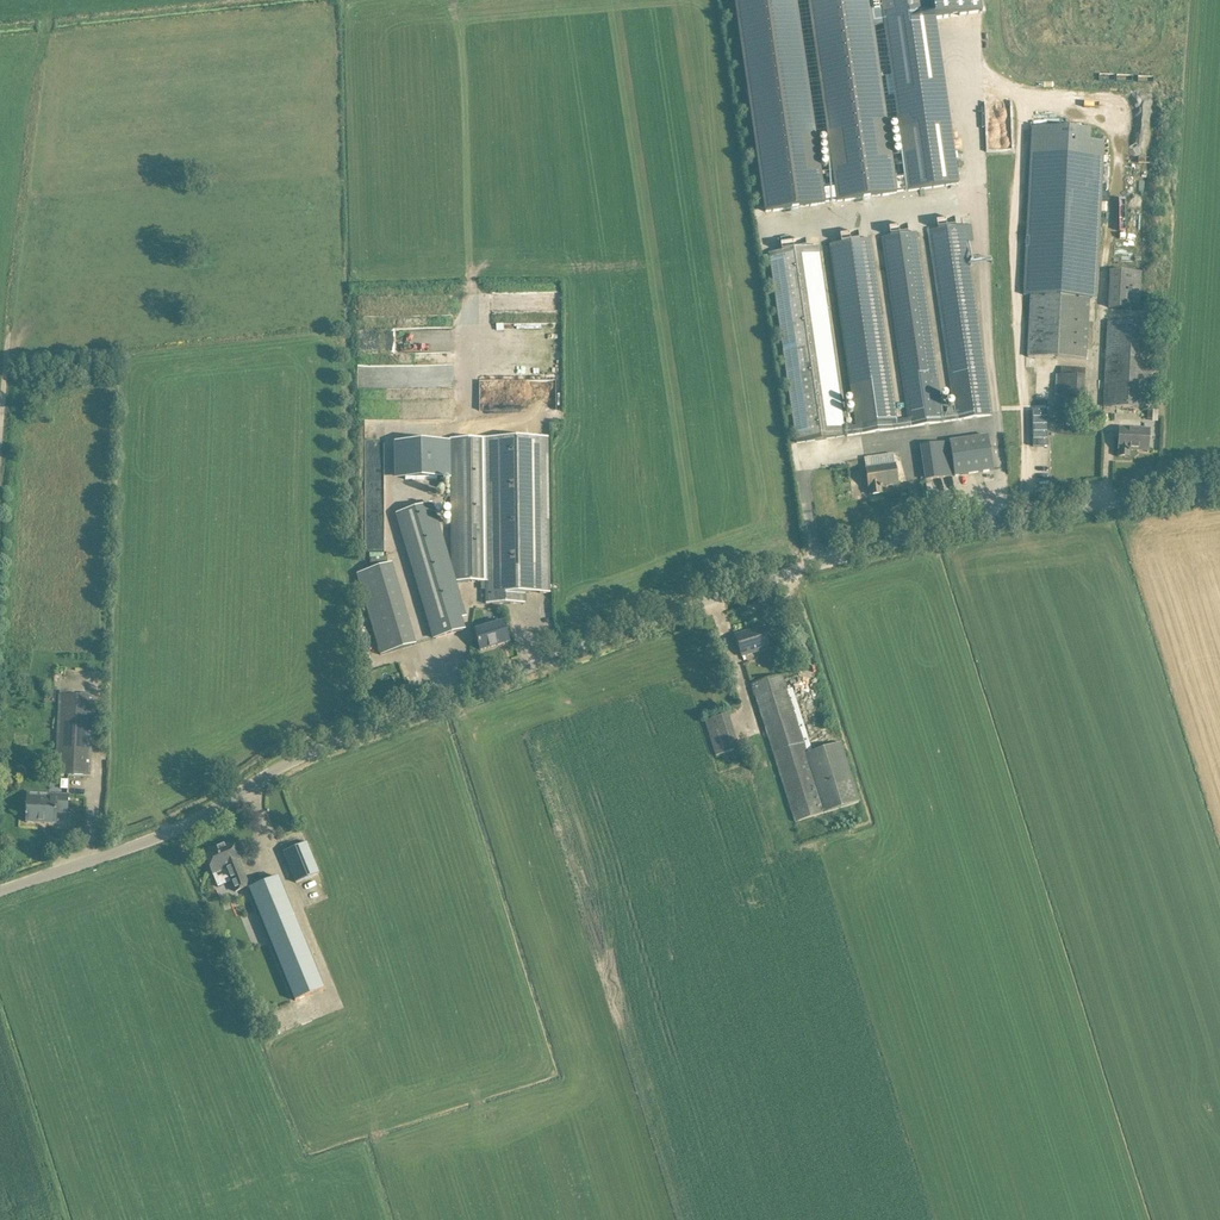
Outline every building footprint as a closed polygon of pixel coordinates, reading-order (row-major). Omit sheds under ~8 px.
[(767,212),(824,204),(838,202),(836,189),(822,191),(794,0),(736,0),(767,212)] [(907,179),(894,181),(868,0),(809,0),(838,202),(909,191),(907,179)] [(883,15),(932,8),(933,20),(982,12),(980,0),(880,0),(883,15)] [(1026,67),(1036,68),(1037,38),(1028,38),(1026,67)] [(939,138),(939,137),(937,126),(900,131),(902,142),(907,179),(909,191),(957,184),(950,136),(939,138)] [(1024,295),(1031,296),(1028,357),(1086,360),(1089,298),(1096,299),(1103,143),(1088,142),(1088,131),(1031,128),(1024,295)] [(1142,165),(1143,153),(1135,153),(1135,166),(1130,166),(1129,174),(1143,175),(1143,165),(1142,165)] [(956,412),(949,413),(951,422),(991,416),(963,225),(929,230),(956,412)] [(908,419),(901,420),(902,429),(951,422),(949,413),(942,414),(916,232),(882,237),(908,419)] [(859,426),(852,427),(853,436),(902,429),(901,420),(893,421),(867,239),(833,244),(859,426)] [(853,436),(852,427),(845,428),(819,246),(769,253),(796,438),(791,439),(792,443),(796,443),(796,444),(853,436)] [(1108,308),(1138,309),(1140,272),(1110,271),(1108,308)] [(1103,406),(1150,408),(1154,325),(1107,323),(1103,406)] [(1061,366),(1060,375),(1056,375),(1055,404),(1084,405),(1086,376),(1085,376),(1085,368),(1061,366)] [(1047,410),(1032,410),(1033,447),(1048,447),(1047,410)] [(1119,428),(1119,438),(1118,450),(1119,450),(1119,457),(1129,457),(1129,453),(1130,453),(1130,450),(1148,451),(1149,430),(1119,428)] [(949,442),(954,476),(993,470),(988,437),(949,442)] [(550,593),(548,438),(452,439),(452,475),(454,583),(486,582),(486,604),(525,604),(525,594),(543,594),(550,593)] [(452,439),(395,439),(395,475),(452,475),(452,439)] [(920,446),(925,480),(951,477),(946,442),(920,446)] [(866,470),(867,477),(869,489),(870,489),(871,495),(882,494),(881,489),(882,488),(882,487),(898,484),(895,466),(866,470)] [(436,639),(463,631),(460,620),(464,618),(430,504),(398,514),(436,639)] [(357,574),(381,655),(415,645),(391,564),(357,574)] [(474,631),(480,651),(509,642),(503,622),(474,631)] [(736,636),(742,655),(767,648),(761,628),(736,636)] [(752,685),(755,696),(795,823),(858,803),(839,744),(812,753),(792,689),(787,691),(782,675),(752,685)] [(57,776),(90,777),(94,697),(61,695),(57,776)] [(738,748),(728,713),(705,720),(716,755),(738,748)] [(28,795),(27,814),(26,814),(26,816),(27,816),(26,823),(56,824),(56,813),(67,813),(68,796),(57,795),(28,795)] [(225,867),(231,881),(242,876),(237,863),(240,861),(232,841),(204,853),(212,872),(225,867)] [(319,874),(307,843),(283,853),(296,883),(319,874)] [(245,875),(242,876),(231,881),(236,892),(249,887),(245,875)] [(324,989),(278,878),(250,890),(295,1001),(324,989)]
